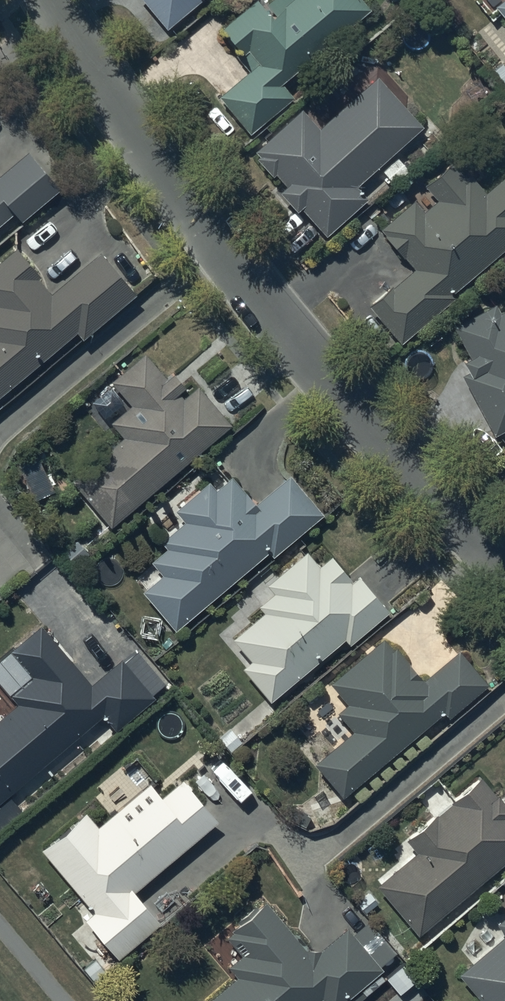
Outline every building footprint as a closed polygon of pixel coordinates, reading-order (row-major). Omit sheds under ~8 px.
[(172,30),(208,0),(147,0),(172,30)] [(365,0),(275,0),(265,9),(258,0),(224,29),(244,53),(239,57),(252,73),(221,99),(253,136),(303,94),(292,81),(374,11),(365,0)] [(424,127),(379,79),(324,130),(307,111),(259,155),(290,189),(283,194),(301,214),(305,210),(330,237),(371,199),(360,186),(424,127)] [(16,211),(26,223),(64,192),(31,152),(0,177),(0,224),(16,211)] [(504,251),(504,181),(488,196),(474,179),(470,182),(455,165),(429,188),(440,200),(427,212),(418,202),(384,231),(416,269),(374,306),(406,343),(458,297),(455,294),(504,251)] [(104,257),(54,295),(19,250),(0,264),(0,394),(80,332),(84,337),(136,298),(104,257)] [(466,377),(494,431),(504,426),(504,313),(504,314),(499,305),(456,327),(473,361),(468,363),(473,373),(466,377)] [(143,503),(232,428),(199,390),(186,401),(181,395),(188,389),(175,374),(168,380),(150,357),(116,386),(135,408),(114,425),(126,439),(104,457),(143,503)] [(167,576),(146,592),(178,631),(275,554),(279,559),(328,520),(293,476),(255,506),(234,480),(220,492),(214,484),(176,514),(185,525),(163,542),(169,550),(155,561),(167,576)] [(276,702),(348,640),(353,646),(393,611),(361,574),(353,581),(331,556),(322,565),(309,550),(270,584),(278,594),(261,609),(266,615),(237,641),(255,662),(247,669),(276,702)] [(20,706),(0,722),(0,834),(27,811),(13,795),(108,715),(119,729),(171,686),(141,650),(95,688),(44,627),(15,652),(37,678),(14,698),(20,706)] [(426,684),(387,641),(334,685),(352,708),(342,716),(357,733),(319,764),(348,799),(449,709),(454,716),(492,682),(464,650),(426,684)] [(90,814),(45,850),(96,912),(87,919),(120,960),(164,924),(139,893),(222,826),(187,782),(167,798),(154,783),(101,827),(90,814)] [(504,866),(504,805),(487,782),(415,840),(424,850),(380,886),(420,935),(504,866)] [(268,906),(234,931),(236,933),(230,938),(243,956),(229,965),(240,980),(210,1000),(324,1000),(326,999),(327,1000),(349,1000),(386,971),(353,929),(313,962),(268,906)] [(462,977),(482,1000),(504,1000),(504,942),(462,977)]
